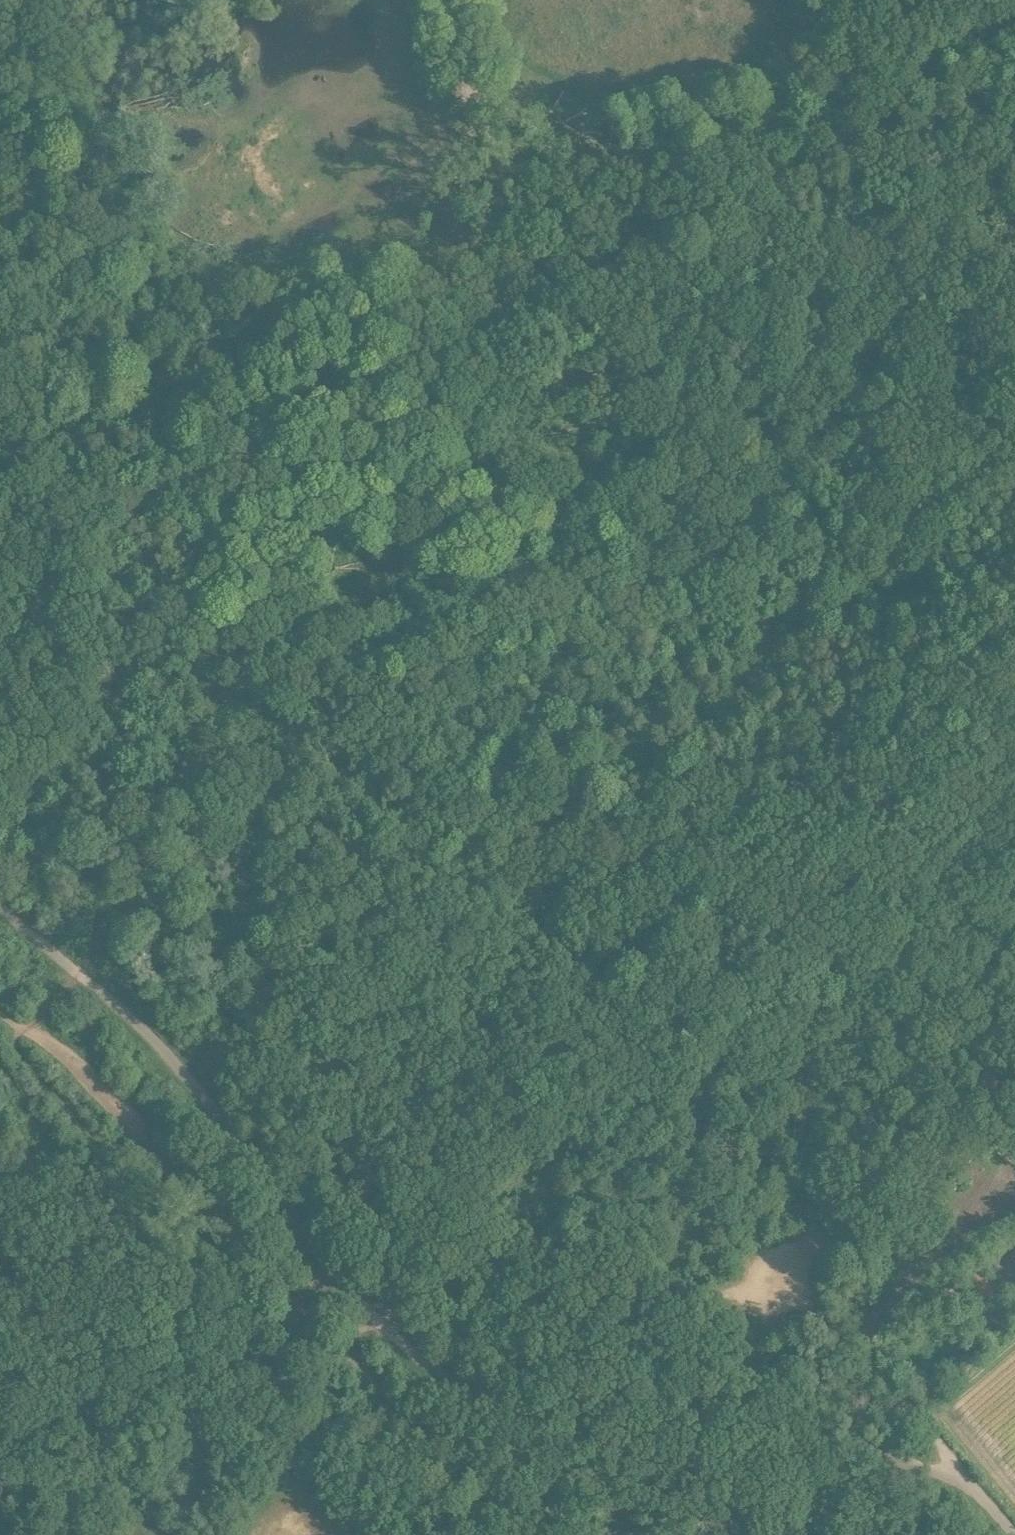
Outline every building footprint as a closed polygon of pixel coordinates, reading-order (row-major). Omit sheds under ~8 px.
[(893,1338),(887,1332),(879,1338),(885,1345),(893,1338)]
